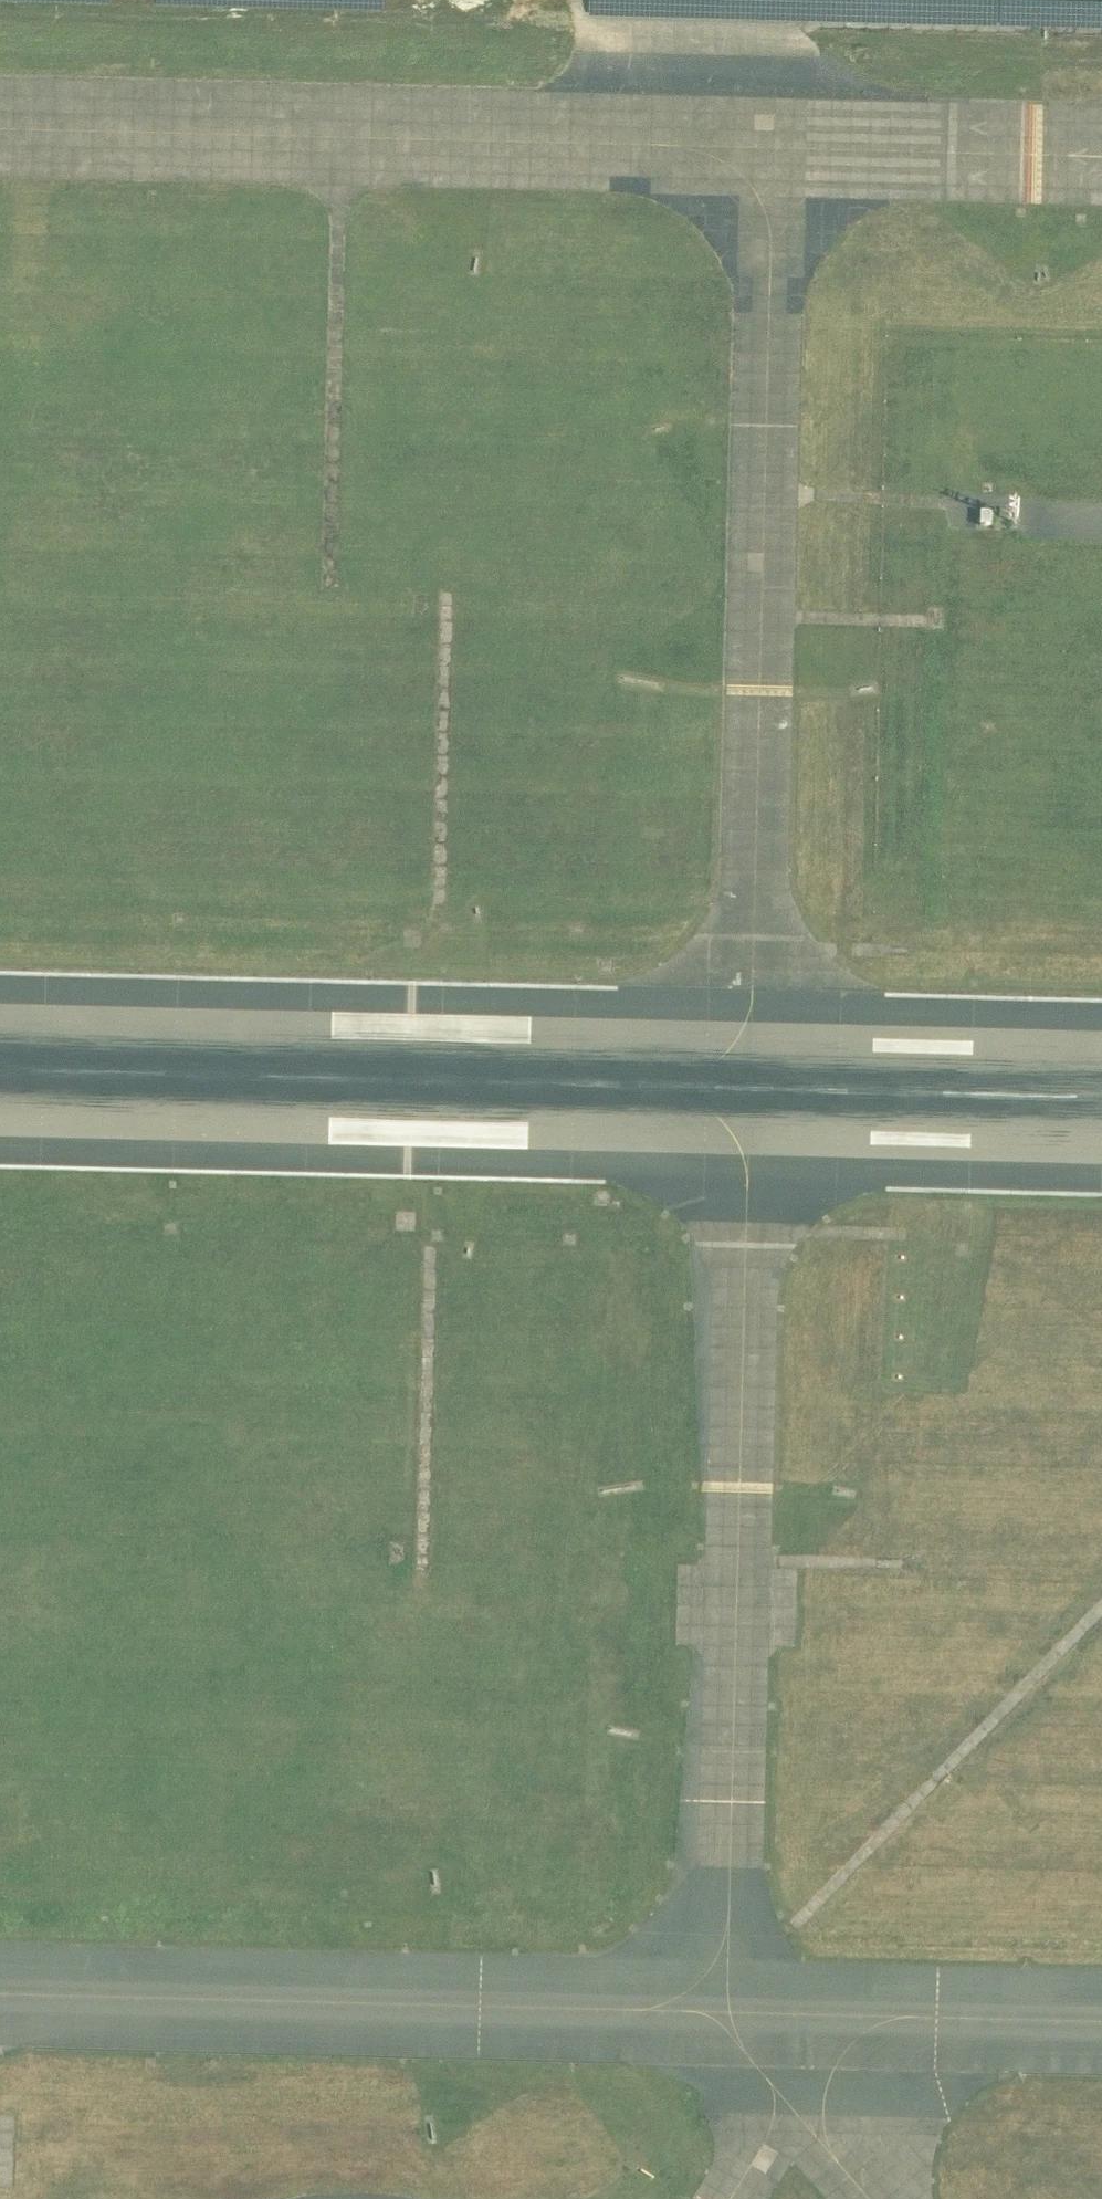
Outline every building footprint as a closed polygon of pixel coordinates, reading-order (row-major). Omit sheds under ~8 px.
[(992,514),(981,514),(981,527),(992,527),(992,514)]
